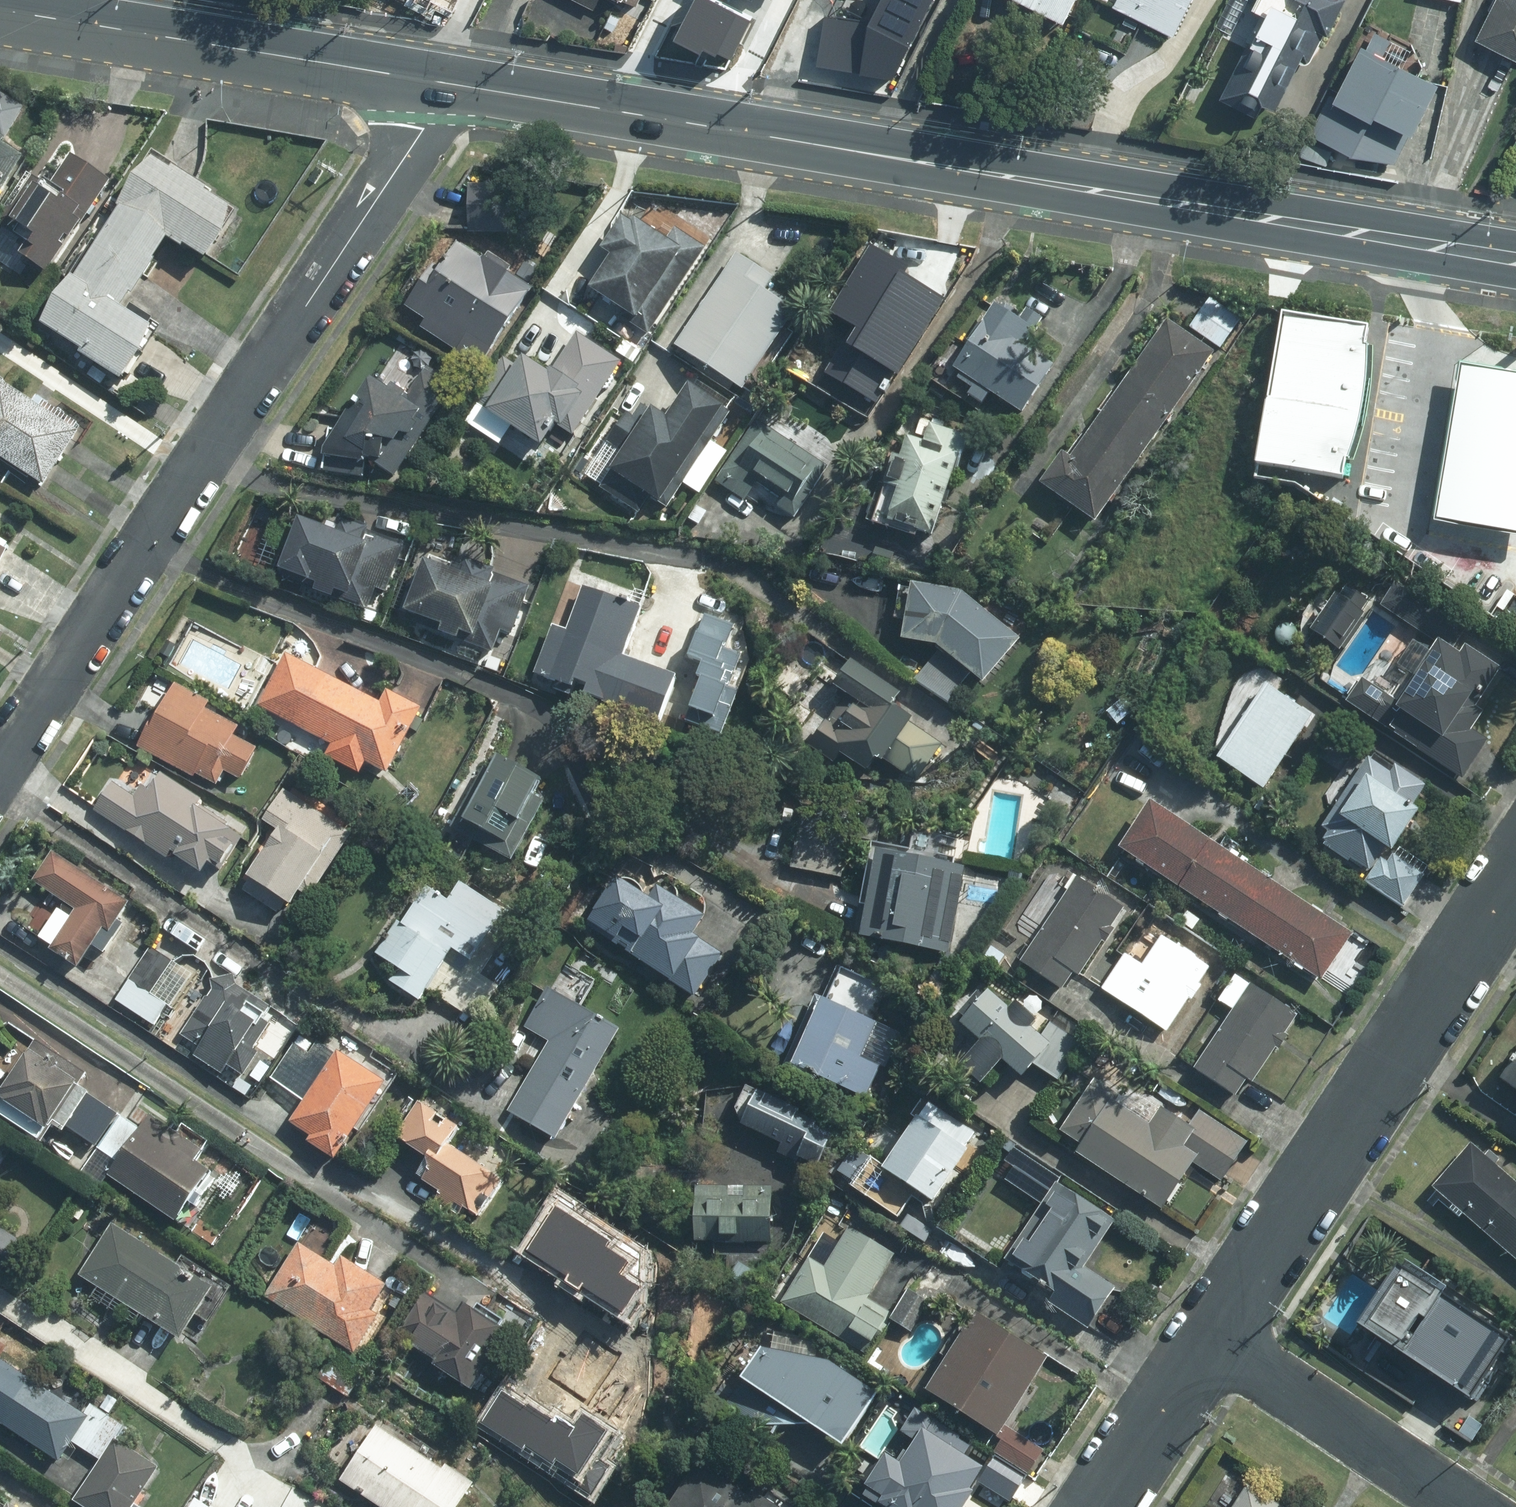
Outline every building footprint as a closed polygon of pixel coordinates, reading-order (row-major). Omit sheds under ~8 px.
[(655,0),(608,0),(647,17),(655,0)] [(725,0),(691,0),(677,26),(752,64),(772,24),(725,0)] [(783,11),(789,0),(761,0),(783,11)] [(869,9),(828,3),(817,65),(895,78),(934,0),(873,0),(869,9)] [(1061,23),(1074,0),(1020,0),(1061,23)] [(1194,0),(1112,0),(1108,8),(1174,41),(1194,0)] [(1245,8),(1258,15),(1216,97),(1266,122),(1328,0),(1249,0),(1245,8)] [(1470,40),(1515,63),(1515,0),(1491,0),(1470,40)] [(1432,85),(1353,48),(1326,104),(1405,141),(1432,85)] [(37,160),(0,134),(0,211),(37,160)] [(249,213),(146,148),(32,330),(120,385),(155,330),(122,309),(164,243),(211,272),(249,213)] [(74,154),(0,251),(0,252),(37,280),(112,182),(74,154)] [(539,187),(464,184),(462,234),(537,237),(539,187)] [(589,294),(647,338),(713,251),(675,222),(656,247),(622,221),(599,251),(614,262),(589,294)] [(404,314),(479,369),(535,292),(459,238),(404,314)] [(775,283),(734,256),(672,351),(737,394),(789,314),(764,298),(775,283)] [(878,306),(846,288),(815,343),(874,377),(879,369),(894,377),(916,340),(873,315),(878,306)] [(943,366),(1015,419),(1049,372),(1015,348),(1027,331),(989,304),(943,366)] [(1256,461),(1345,477),(1372,325),(1283,309),(1256,461)] [(1116,372),(1173,414),(1215,356),(1158,314),(1116,372)] [(485,416),(560,471),(634,371),(576,329),(540,378),(522,365),(485,416)] [(360,385),(317,474),(358,483),(414,419),(428,431),(461,393),(426,363),(393,401),(360,385)] [(1437,518),(1515,530),(1515,371),(1460,363),(1457,386),(1437,518)] [(1073,430),(1130,472),(1173,414),(1116,372),(1073,430)] [(6,380),(0,390),(0,462),(40,489),(80,429),(6,380)] [(645,521),(719,414),(688,393),(665,426),(630,401),(603,439),(621,452),(596,488),(645,521)] [(875,525),(933,542),(964,436),(906,419),(875,525)] [(752,490),(792,517),(824,473),(756,426),(714,486),(741,505),(752,490)] [(1031,488),(1088,529),(1130,472),(1073,430),(1031,488)] [(393,552),(292,516),(271,575),(372,611),(393,552)] [(10,553),(0,547),(0,568),(10,553)] [(398,619),(500,659),(530,584),(457,555),(447,579),(419,568),(398,619)] [(901,585),(891,647),(929,653),(974,693),(1016,646),(956,594),(901,585)] [(640,611),(577,588),(561,632),(546,627),(526,681),(655,728),(670,686),(619,667),(640,611)] [(1317,655),(1327,638),(1338,644),(1349,625),(1338,619),(1344,608),(1322,595),(1295,643),(1317,655)] [(1272,640),(1274,644),(1276,647),(1280,649),(1283,649),(1287,649),(1291,647),(1293,644),(1295,641),(1295,637),(1294,633),(1292,630),(1289,627),(1285,626),(1282,626),(1278,627),(1275,630),(1273,633),(1272,636),(1272,640)] [(1460,733),(1496,674),(1440,639),(1401,701),(1358,674),(1336,709),(1461,787),(1486,749),(1460,733)] [(411,717),(282,648),(250,708),(378,777),(411,717)] [(947,737),(845,668),(795,741),(859,785),(873,763),(911,789),(947,737)] [(1261,795),(1311,718),(1261,685),(1211,762),(1261,795)] [(258,737),(171,690),(140,747),(211,786),(216,778),(231,786),(258,737)] [(549,788),(490,756),(448,834),(506,866),(549,788)] [(1425,791),(1372,756),(1310,850),(1401,910),(1422,878),(1384,853),(1425,791)] [(141,803),(112,781),(91,810),(209,896),(249,842),(160,777),(141,803)] [(365,835),(285,779),(257,819),(279,835),(239,891),(296,931),(365,835)] [(1146,806),(1115,853),(1183,897),(1213,849),(1146,806)] [(796,838),(790,870),(840,879),(846,847),(796,838)] [(1213,849),(1183,897),(1250,941),(1281,893),(1213,849)] [(130,906),(49,850),(29,879),(71,909),(45,946),(83,972),(130,906)] [(968,870),(874,851),(856,941),(950,959),(968,870)] [(1072,868),(1009,955),(1068,998),(1131,911),(1072,868)] [(612,877),(579,925),(685,997),(718,948),(612,877)] [(513,919),(452,878),(439,897),(419,883),(370,956),(405,979),(397,990),(417,1003),(449,955),(476,974),(513,919)] [(1281,893),(1250,941),(1318,984),(1349,937),(1281,893)] [(1207,971),(1157,939),(1139,966),(1124,957),(1099,997),(1163,1038),(1207,971)] [(190,982),(151,954),(115,1002),(154,1031),(190,982)] [(505,1114),(552,1142),(619,1032),(528,977),(498,1027),(543,1053),(505,1114)] [(265,1013),(215,978),(177,1033),(198,1048),(188,1062),(217,1082),(265,1013)] [(1191,1076),(1238,1107),(1298,1017),(1251,986),(1191,1076)] [(950,1077),(972,1098),(999,1069),(1014,1083),(1045,1050),(986,995),(954,1029),(976,1050),(950,1077)] [(874,1024),(814,1001),(785,1076),(866,1106),(881,1067),(860,1059),(874,1024)] [(34,1046),(0,1092),(0,1120),(34,1145),(81,1081),(34,1046)] [(281,1128),(329,1163),(387,1083),(338,1048),(281,1128)] [(1500,1080),(1515,1092),(1515,1059),(1500,1080)] [(1095,1080),(1055,1137),(1155,1207),(1189,1160),(1221,1182),(1248,1144),(1169,1089),(1149,1118),(1095,1080)] [(833,1133),(752,1093),(735,1128),(816,1169),(833,1133)] [(879,1171),(934,1208),(982,1135),(926,1099),(879,1171)] [(414,1184),(473,1225),(502,1184),(445,1144),(452,1134),(411,1105),(390,1136),(429,1163),(414,1184)] [(99,1178),(166,1231),(207,1180),(190,1166),(200,1154),(150,1115),(99,1178)] [(1468,1146),(1429,1189),(1476,1231),(1515,1187),(1468,1146)] [(1065,1186),(1004,1264),(1086,1328),(1113,1293),(1073,1262),(1107,1219),(1065,1186)] [(1476,1231),(1515,1267),(1515,1188),(1515,1187),(1476,1231)] [(772,1191),(693,1190),(692,1247),(771,1248),(772,1191)] [(319,1222),(269,1297),(352,1352),(393,1291),(335,1252),(344,1239),(319,1222)] [(899,1256),(845,1222),(817,1267),(805,1259),(773,1311),(866,1369),(896,1321),(869,1304),(899,1256)] [(214,1293),(111,1228),(75,1286),(178,1350),(214,1293)] [(13,1282),(34,1251),(0,1229),(0,1274),(13,1282)] [(1359,1321),(1473,1396),(1513,1336),(1399,1261),(1359,1321)] [(627,1365),(628,1273),(541,1272),(540,1354),(514,1398),(565,1428),(602,1365),(627,1365)] [(455,1318),(424,1296),(391,1342),(463,1394),(508,1332),(467,1301),(455,1318)] [(1044,1364),(971,1316),(919,1395),(992,1442),(1044,1364)] [(824,1365),(759,1356),(699,1439),(804,1430),(839,1452),(874,1397),(824,1365)] [(0,1361),(0,1425),(30,1382),(0,1361)] [(30,1382),(0,1425),(57,1465),(87,1422),(30,1382)] [(378,1422),(334,1481),(369,1506),(457,1506),(469,1491),(378,1422)] [(885,1458),(862,1498),(877,1506),(960,1506),(982,1468),(917,1431),(898,1465),(885,1458)] [(118,1441),(73,1506),(74,1506),(133,1506),(159,1469),(118,1441)] [(683,1474),(659,1506),(756,1506),(729,1488),(683,1474)] [(1244,1484),(1229,1506),(1278,1506),(1244,1484)] [(196,1494),(187,1506),(216,1506),(196,1494)]
